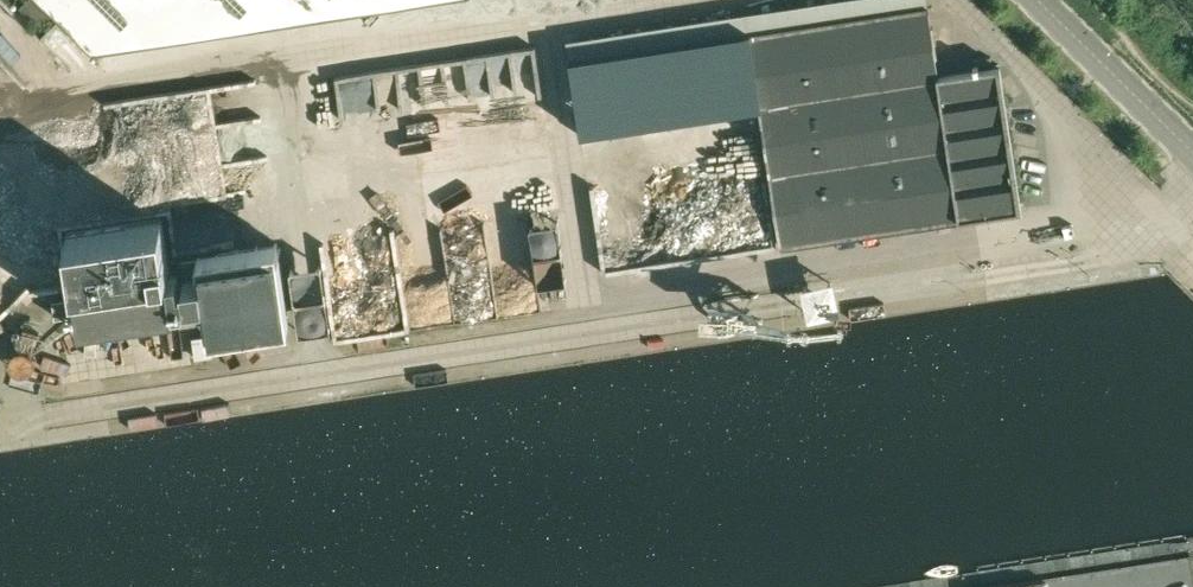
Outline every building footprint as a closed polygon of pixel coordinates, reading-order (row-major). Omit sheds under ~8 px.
[(34,0),(27,0),(19,8),(40,28),(51,17),(34,0)] [(93,49),(410,0),(44,0),(93,49)] [(938,75),(928,5),(883,12),(743,33),(754,106),(776,247),(964,218),(1021,209),(1000,66),(993,67),(991,56),(972,59),(974,70),(938,75)] [(179,270),(169,271),(161,216),(66,230),(77,297),(53,300),(55,318),(79,314),(81,322),(175,307),(171,284),(181,283),(179,270)] [(290,323),(278,242),(198,254),(201,274),(183,277),(186,298),(205,295),(211,334),(290,323)] [(207,336),(188,339),(191,358),(210,355),(207,336)]
